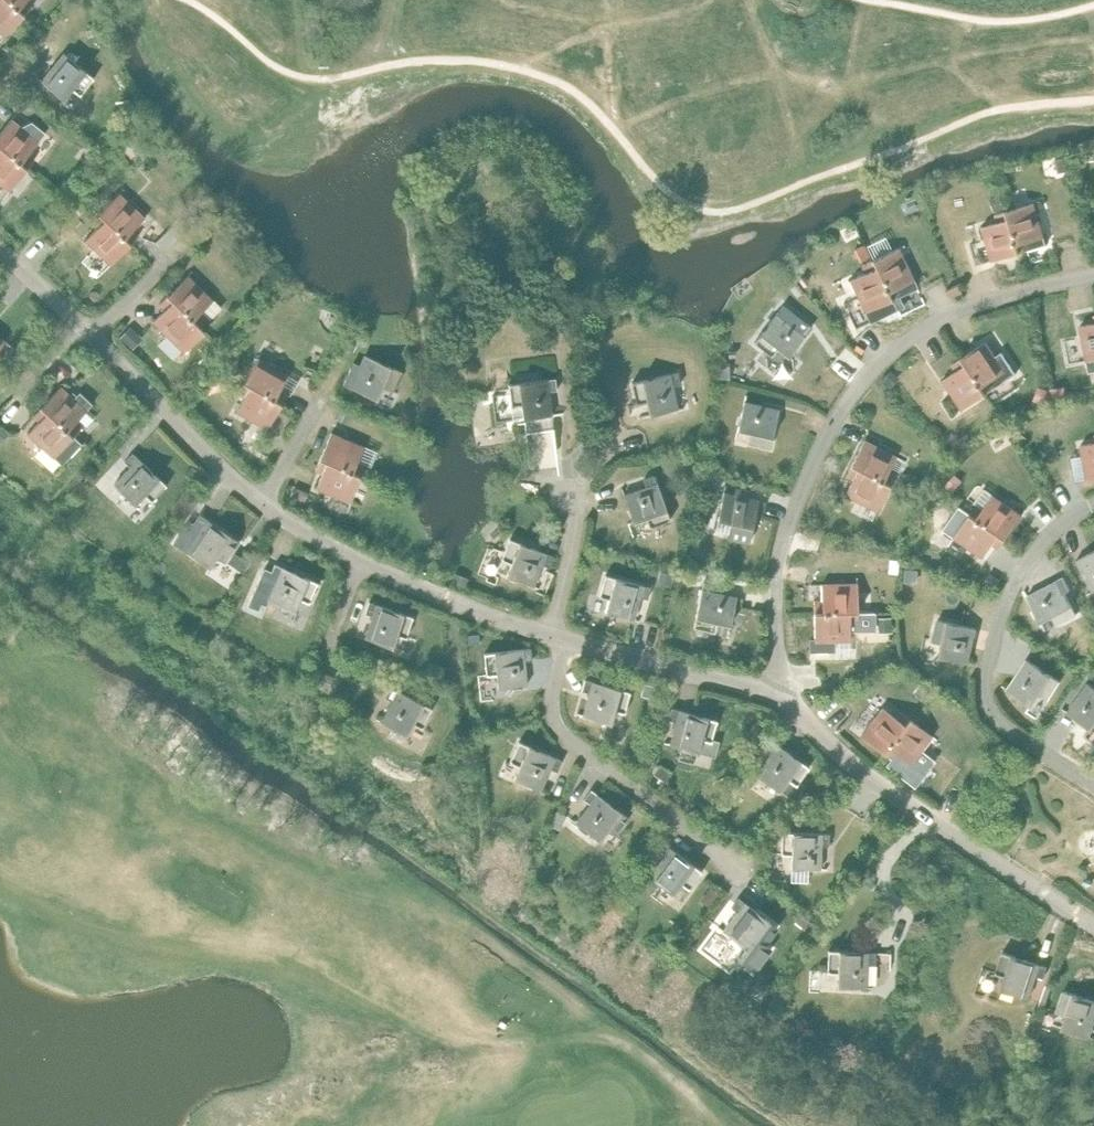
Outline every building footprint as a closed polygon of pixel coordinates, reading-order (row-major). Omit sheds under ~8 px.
[(6,0),(0,0),(0,31),(6,36),(24,15),(6,0)] [(24,15),(32,6),(26,1),(27,0),(6,0),(24,15)] [(64,53),(41,80),(64,99),(72,88),(80,95),(94,77),(64,53)] [(0,132),(0,146),(27,168),(35,159),(29,154),(39,141),(46,133),(32,121),(25,130),(11,119),(0,132)] [(136,136),(127,145),(135,153),(143,145),(136,136)] [(0,146),(0,183),(9,190),(27,168),(0,146)] [(1086,151),(1087,161),(1093,159),(1093,149),(1086,151)] [(65,177),(54,183),(59,192),(70,186),(65,177)] [(119,193),(99,213),(131,243),(139,235),(133,230),(145,217),(119,193)] [(1000,195),(991,198),(994,210),(1004,207),(1000,195)] [(1007,210),(1020,252),(1031,249),(1047,244),(1045,236),(1034,202),(1007,210)] [(1020,252),(1007,210),(996,214),(998,221),(982,226),(992,261),(1020,252)] [(131,243),(99,213),(91,221),(97,227),(85,239),(111,264),(131,243)] [(495,219),(485,224),(490,233),(499,229),(495,219)] [(190,225),(181,234),(189,241),(197,232),(190,225)] [(864,245),(855,249),(861,260),(870,256),(864,245)] [(892,299),(897,309),(903,306),(898,296),(917,287),(898,248),(872,260),(892,299)] [(871,322),(897,309),(892,299),(872,260),(862,265),(865,272),(850,279),(866,312),(871,322)] [(188,275),(167,295),(199,325),(207,317),(201,312),(213,300),(188,275)] [(959,283),(947,289),(951,298),(963,292),(959,283)] [(199,325),(167,295),(159,303),(165,309),(153,320),(185,352),(204,331),(199,325)] [(783,305),(754,342),(772,356),(778,348),(788,356),(807,333),(812,327),(797,316),(795,319),(790,315),(793,312),(783,305)] [(1080,326),(1087,361),(1089,371),(1093,371),(1093,323),(1080,326)] [(130,327),(121,336),(131,346),(140,336),(130,327)] [(349,336),(344,345),(352,349),(357,340),(349,336)] [(986,341),(963,357),(987,393),(996,387),(1017,373),(1002,351),(996,356),(986,341)] [(351,367),(343,384),(350,387),(377,399),(383,387),(392,391),(401,370),(365,355),(358,370),(351,367)] [(239,369),(234,357),(226,361),(231,372),(239,369)] [(258,357),(244,382),(282,403),(287,394),(290,395),(299,380),(258,357)] [(987,393),(963,357),(952,363),(957,370),(943,379),(963,409),(987,393)] [(721,365),(721,378),(730,378),(729,365),(721,365)] [(678,372),(632,382),(636,404),(646,402),(649,415),(678,408),(673,385),(681,383),(678,372)] [(221,377),(208,380),(210,389),(223,386),(221,377)] [(510,392),(491,394),(495,421),(552,414),(549,391),(557,390),(555,378),(509,384),(510,392)] [(282,403),(244,382),(238,392),(245,396),(237,410),(268,428),(282,403)] [(41,406),(73,436),(74,436),(82,427),(75,421),(92,402),(80,391),(74,398),(60,386),(41,406)] [(744,401),(737,429),(750,432),(748,442),(770,447),(779,409),(744,401)] [(73,436),(41,406),(33,415),(39,420),(28,433),(54,457),(62,464),(82,443),(74,436),(73,436)] [(341,408),(337,419),(345,423),(349,411),(341,408)] [(320,458),(360,475),(365,465),(357,461),(364,446),(331,432),(320,458)] [(864,440),(852,464),(890,484),(895,475),(888,471),(896,456),(864,440)] [(1081,445),(1087,480),(1093,479),(1093,442),(1081,445)] [(130,466),(114,484),(135,504),(144,494),(151,501),(167,485),(133,452),(124,461),(130,466)] [(693,455),(685,461),(691,470),(699,464),(693,455)] [(360,475),(320,458),(315,469),(323,472),(316,487),(349,501),(360,475)] [(890,484),(852,464),(846,475),(853,479),(845,494),(877,510),(890,484)] [(646,486),(623,494),(633,522),(645,517),(648,526),(670,519),(654,474),(643,479),(646,486)] [(715,480),(701,476),(698,489),(712,492),(715,480)] [(295,486),(291,495),(303,500),(306,491),(295,486)] [(723,490),(717,519),(730,521),(727,535),(749,540),(758,497),(723,490)] [(970,513),(1006,538),(1022,515),(993,494),(984,508),(977,504),(970,513)] [(936,495),(933,499),(939,503),(942,499),(936,495)] [(1006,538),(970,513),(954,537),(983,557),(993,543),(1000,548),(1006,538)] [(188,521),(174,541),(210,565),(218,554),(226,560),(243,571),(249,562),(232,551),(239,541),(199,515),(193,525),(188,521)] [(510,538),(501,559),(511,563),(506,575),(533,586),(542,564),(549,567),(554,556),(510,538)] [(1076,560),(1093,591),(1093,550),(1076,560)] [(890,558),(888,572),(898,574),(900,559),(890,558)] [(263,570),(247,605),(258,610),(261,603),(266,605),(269,600),(294,611),(300,599),(309,603),(318,582),(275,563),(270,573),(263,570)] [(692,571),(682,568),(679,581),(689,584),(692,571)] [(904,569),(904,581),(916,582),(916,570),(904,569)] [(465,576),(452,571),(448,580),(461,585),(465,576)] [(991,573),(983,585),(992,590),(1000,578),(991,573)] [(605,574),(599,596),(609,599),(605,611),(633,619),(639,596),(647,598),(650,586),(605,574)] [(1059,579),(1027,596),(1040,622),(1052,616),(1057,625),(1077,614),(1065,592),(1071,589),(1064,577),(1059,579)] [(702,581),(693,628),(715,632),(717,622),(730,625),(736,596),(712,591),(714,584),(702,581)] [(814,601),(814,612),(858,612),(857,583),(821,584),(822,600),(814,601)] [(373,615),(365,637),(393,647),(397,634),(406,637),(414,616),(369,601),(365,612),(373,615)] [(858,612),(814,612),(814,639),(810,639),(810,651),(834,650),(834,640),(850,640),(850,623),(858,623),(858,612)] [(892,618),(875,619),(875,627),(879,626),(879,632),(892,632),(892,618)] [(938,619),(933,641),(943,643),(940,656),(968,663),(976,628),(938,619)] [(479,632),(466,634),(468,644),(480,642),(479,632)] [(531,647),(484,652),(486,675),(496,674),(498,687),(527,684),(524,660),(532,659),(531,647)] [(1027,659),(1007,689),(1032,705),(1039,694),(1048,699),(1060,680),(1027,659)] [(1091,664),(1086,672),(1093,677),(1093,675),(1093,666),(1091,664)] [(320,671),(315,685),(327,690),(333,677),(320,671)] [(585,678),(581,690),(589,692),(583,715),(611,723),(614,710),(624,713),(630,691),(585,678)] [(1067,712),(1092,728),(1093,725),(1093,687),(1088,682),(1067,712)] [(645,683),(641,694),(650,697),(654,686),(645,683)] [(920,684),(914,692),(920,697),(927,689),(920,684)] [(392,700),(381,721),(407,735),(413,723),(422,728),(432,708),(390,686),(385,696),(392,700)] [(672,707),(668,719),(676,721),(670,744),(698,752),(701,739),(711,742),(717,720),(672,707)] [(860,735),(883,753),(909,718),(900,711),(896,717),(882,707),(860,735)] [(909,718),(883,753),(892,760),(897,754),(910,764),(932,736),(909,718)] [(770,754),(756,773),(780,790),(787,779),(796,785),(809,767),(771,739),(764,749),(770,754)] [(519,741),(509,761),(519,765),(513,778),(540,790),(550,768),(557,771),(562,760),(519,741)] [(671,773),(660,765),(654,773),(665,781),(671,773)] [(832,782),(821,785),(824,795),(834,793),(832,782)] [(590,803),(576,822),(599,840),(607,829),(615,835),(628,817),(590,789),(583,798),(590,803)] [(883,812),(874,804),(868,813),(871,816),(872,816),(876,819),(883,812)] [(557,812),(551,825),(560,829),(566,816),(557,812)] [(780,832),(780,854),(790,854),(790,867),(819,869),(821,845),(828,845),(829,833),(780,832)] [(663,857),(649,876),(672,894),(680,883),(688,889),(702,871),(664,843),(657,852),(663,857)] [(709,887),(700,900),(709,906),(718,893),(709,887)] [(737,911),(723,931),(743,946),(742,948),(744,949),(737,958),(753,970),(770,947),(763,942),(776,925),(738,897),(731,907),(737,911)] [(801,914),(796,921),(806,929),(811,922),(801,914)] [(828,949),(826,972),(837,972),(836,986),(865,987),(866,963),(874,964),(875,952),(828,949)] [(1002,951),(995,972),(1004,976),(1000,988),(1028,997),(1035,975),(1043,977),(1047,966),(1002,951)] [(786,991),(776,988),(772,999),(781,1003),(786,991)] [(1056,1011),(1065,1015),(1061,1027),(1089,1036),(1093,1021),(1093,1001),(1063,990),(1056,1011)]
